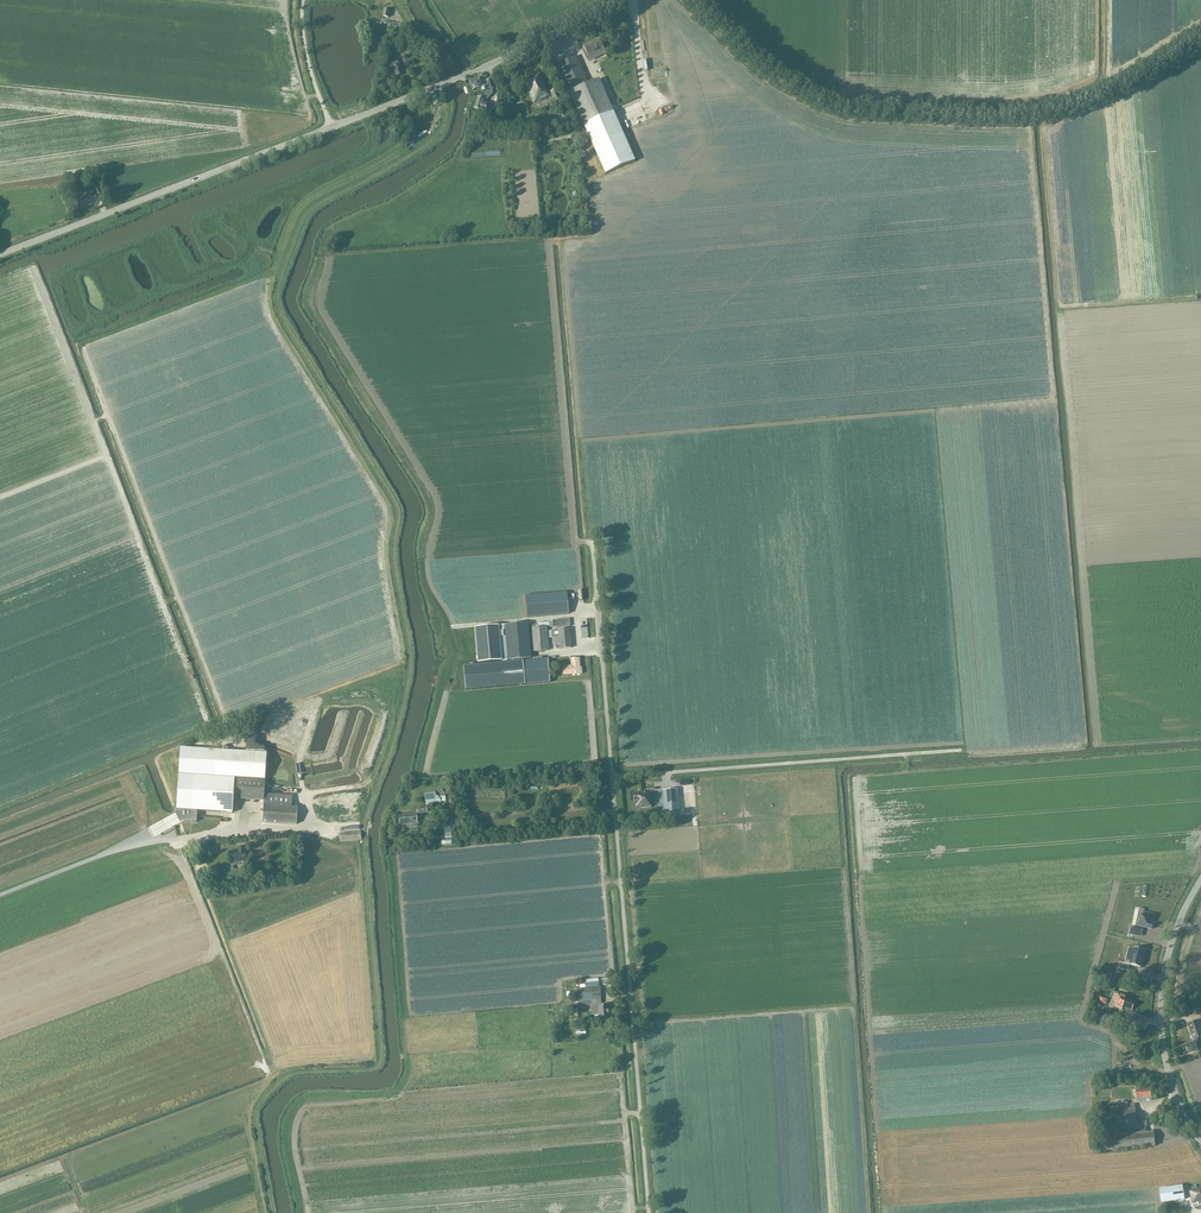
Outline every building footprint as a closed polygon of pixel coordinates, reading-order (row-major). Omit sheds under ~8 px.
[(587,56),(602,49),(598,39),(582,46),(587,56)] [(412,46),(409,47),(406,49),(402,51),(394,53),(396,59),(404,56),(408,54),(409,54),(409,55),(415,52),(412,46)] [(576,56),(556,65),(568,92),(583,126),(605,174),(635,161),(613,112),(615,111),(613,106),(610,107),(598,80),(588,84),(588,83),(576,56)] [(395,77),(403,74),(397,60),(390,63),(395,77)] [(538,101),(549,96),(539,74),(523,81),(533,102),(538,100),(538,101)] [(481,87),(478,77),(469,80),(471,86),(472,90),(481,87)] [(483,84),(481,85),(483,91),(493,89),(492,88),(493,87),(490,79),(486,81),(487,84),(483,85),(483,84)] [(560,100),(555,90),(549,92),(554,102),(560,100)] [(486,104),(482,103),(484,97),(478,95),(474,108),(480,110),(484,111),(486,104)] [(491,125),(495,113),(489,111),(485,123),(491,125)] [(93,186),(93,188),(95,192),(84,197),(78,199),(82,208),(90,205),(90,204),(97,201),(95,196),(101,194),(98,184),(93,186)] [(548,564),(557,564),(558,564),(558,560),(564,559),(563,550),(551,551),(551,557),(548,557),(548,564)] [(567,592),(525,596),(527,617),(569,614),(567,592)] [(555,627),(560,627),(560,626),(563,626),(563,627),(569,626),(569,619),(555,620),(555,627)] [(528,623),(474,628),(478,663),(531,658),(528,623)] [(546,627),(532,628),(533,652),(548,651),(547,639),(547,631),(546,627)] [(551,631),(547,631),(548,639),(558,638),(559,645),(556,646),(557,649),(571,648),(570,635),(570,629),(551,630),(551,631)] [(579,658),(570,659),(570,665),(562,666),(562,675),(571,675),(582,674),(582,667),(580,667),(579,658)] [(522,661),(524,685),(549,683),(547,659),(522,661)] [(463,666),(465,690),(524,685),(522,661),(478,665),(463,666)] [(180,748),(176,809),(178,809),(178,811),(184,821),(196,822),(197,811),(228,813),(232,813),(233,798),(237,799),(264,800),(262,822),(296,824),(297,807),(292,807),(292,794),(264,793),(264,787),(265,780),(267,753),(215,750),(194,748),(180,748)] [(678,790),(662,791),(662,796),(663,805),(664,815),(679,813),(678,790)] [(436,792),(424,794),(424,798),(425,805),(436,803),(440,803),(440,801),(445,801),(445,796),(438,797),(438,795),(436,796),(436,792)] [(644,792),(633,793),(633,801),(635,801),(635,808),(651,807),(651,801),(652,801),(651,792),(644,793),(644,792)] [(422,813),(427,812),(426,807),(416,808),(417,814),(416,814),(416,813),(398,815),(399,825),(417,823),(417,817),(423,816),(422,813)] [(681,822),(680,816),(666,817),(666,827),(673,826),(673,823),(681,822)] [(361,840),(360,831),(339,833),(340,842),(361,840)] [(230,855),(229,856),(230,859),(231,860),(231,862),(240,862),(240,863),(244,863),(244,862),(244,861),(246,861),(245,851),(244,847),(237,847),(238,852),(236,852),(230,852),(230,855)] [(1137,916),(1135,925),(1151,929),(1153,923),(1151,923),(1152,915),(1143,913),(1142,917),(1137,916)] [(1127,950),(1124,965),(1129,966),(1128,967),(1140,970),(1143,953),(1144,953),(1132,950),(1132,951),(1132,952),(1127,950)] [(1127,974),(1129,968),(1128,968),(1120,966),(1119,966),(1118,972),(1119,972),(1127,974)] [(1135,970),(1134,977),(1147,980),(1146,983),(1149,984),(1152,972),(1141,970),(1141,971),(1135,970)] [(599,987),(598,982),(585,983),(586,988),(576,989),(578,1006),(602,1004),(600,986),(599,987)] [(1108,986),(1107,983),(1094,992),(1096,994),(1108,986)] [(1131,1010),(1134,1002),(1125,999),(1126,996),(1117,992),(1111,1006),(1121,1010),(1122,1007),(1131,1010)] [(609,1017),(608,1005),(598,1005),(598,1006),(593,1006),(594,1015),(599,1014),(599,1018),(609,1017)] [(1138,1029),(1140,1020),(1127,1017),(1125,1025),(1138,1029)] [(1185,1046),(1187,1053),(1197,1049),(1196,1045),(1199,1044),(1197,1039),(1200,1038),(1200,1020),(1198,1021),(1186,1025),(1193,1044),(1185,1046)] [(1151,1097),(1150,1089),(1141,1090),(1141,1089),(1135,1089),(1136,1098),(1141,1098),(1151,1097)] [(1137,1121),(1135,1104),(1113,1106),(1116,1130),(1117,1135),(1100,1137),(1101,1152),(1155,1146),(1153,1131),(1146,1132),(1145,1126),(1147,1126),(1146,1120),(1137,1121)] [(1097,1127),(1112,1125),(1110,1112),(1106,1113),(1105,1107),(1095,1108),(1097,1127)] [(1183,1185),(1159,1189),(1161,1203),(1185,1199),(1183,1185)] [(1193,1204),(1200,1201),(1200,1186),(1196,1187),(1195,1185),(1189,1187),(1190,1189),(1188,1190),(1193,1204)]
